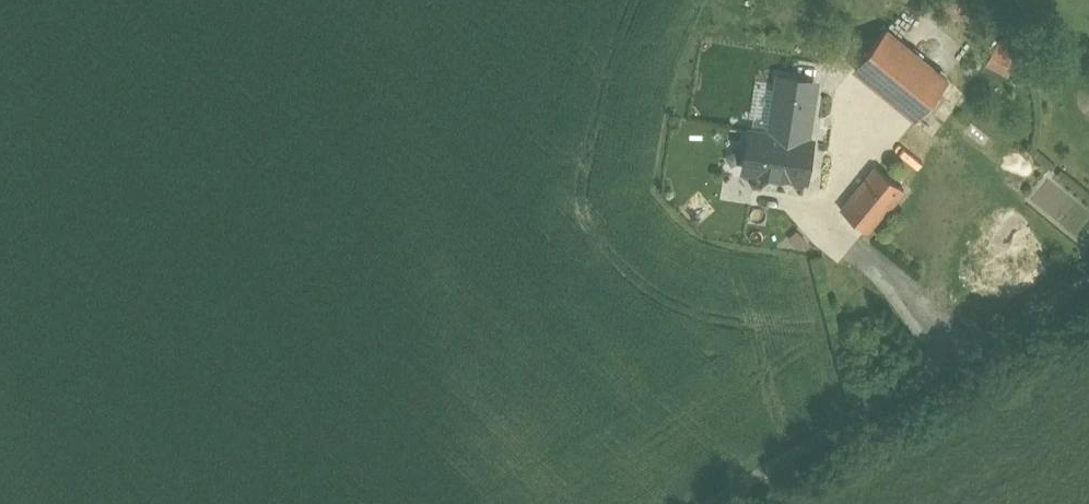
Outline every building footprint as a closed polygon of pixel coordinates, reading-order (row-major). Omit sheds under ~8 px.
[(948,80),(886,29),(855,67),(917,118),(948,80)] [(1020,51),(1000,40),(992,56),(1011,66),(1020,51)] [(748,123),(742,167),(813,177),(819,133),(813,132),(822,76),(777,69),(769,126),(748,123)] [(877,167),(842,210),(867,231),(887,206),(889,208),(904,189),(877,167)] [(1047,179),(1032,199),(1087,243),(1088,241),(1088,212),(1047,179)]
